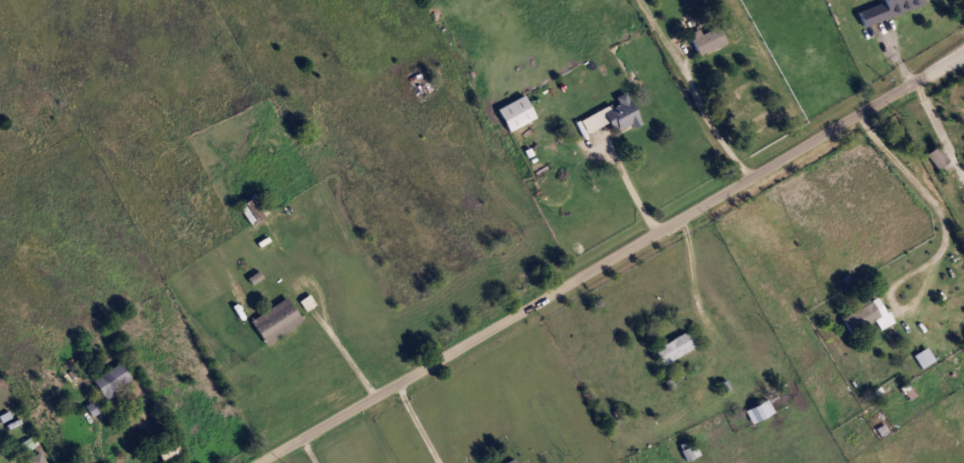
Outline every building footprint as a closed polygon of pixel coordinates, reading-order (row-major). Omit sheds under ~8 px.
[(875,5),(873,0),(917,0),(919,7),(860,25),(855,11),(875,5)] [(689,33),(718,25),(724,45),(694,53),(689,33)] [(606,123),(586,133),(579,119),(615,102),(613,97),(624,92),(639,123),(612,136),(606,123)] [(506,131),(495,108),(522,95),(533,118),(506,131)] [(925,155),(934,146),(949,162),(940,171),(925,155)] [(957,168),(955,187),(963,188),(963,169),(957,168)] [(840,317),(857,308),(853,300),(864,293),(868,300),(876,296),(891,323),(879,329),(873,319),(849,333),(840,317)] [(248,320),(285,297),(300,321),(263,344),(248,320)] [(695,346),(661,364),(653,349),(687,330),(695,346)] [(932,359),(921,366),(914,355),(924,348),(932,359)] [(91,379),(120,362),(130,379),(102,397),(91,379)] [(102,408),(89,414),(84,405),(97,399),(102,408)] [(752,423),(745,411),(766,399),(773,411),(752,423)] [(181,457),(172,462),(162,462),(156,455),(173,444),(181,457)]
